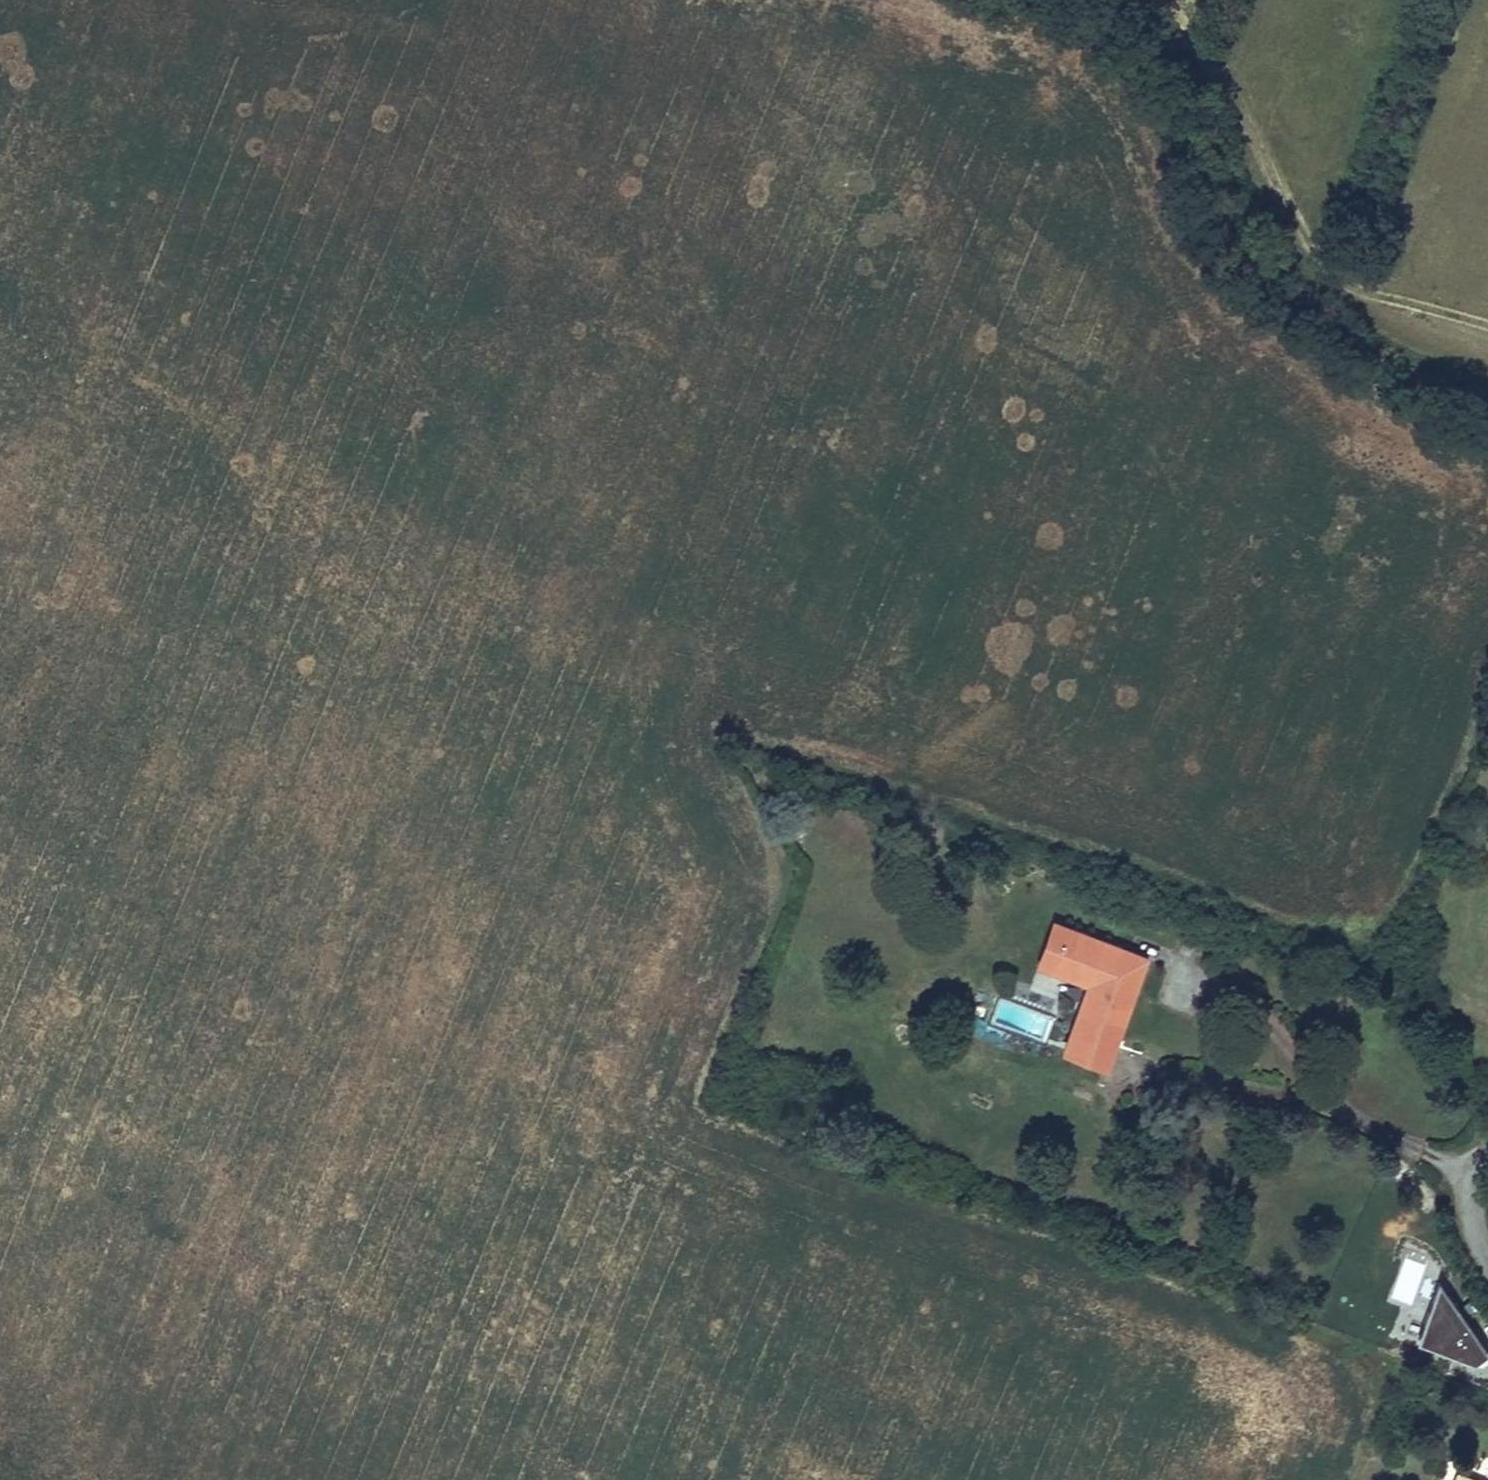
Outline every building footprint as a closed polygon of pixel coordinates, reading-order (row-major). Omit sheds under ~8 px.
[(1070,931),(1052,925),(1037,968),(1086,986),(1089,978),(1057,967),(1070,931)] [(1129,953),(1070,931),(1057,967),(1089,978),(1086,986),(1062,1051),(1104,1067),(1131,994),(1117,989),(1129,953)] [(1145,959),(1129,953),(1117,989),(1131,994),(1145,959)]
